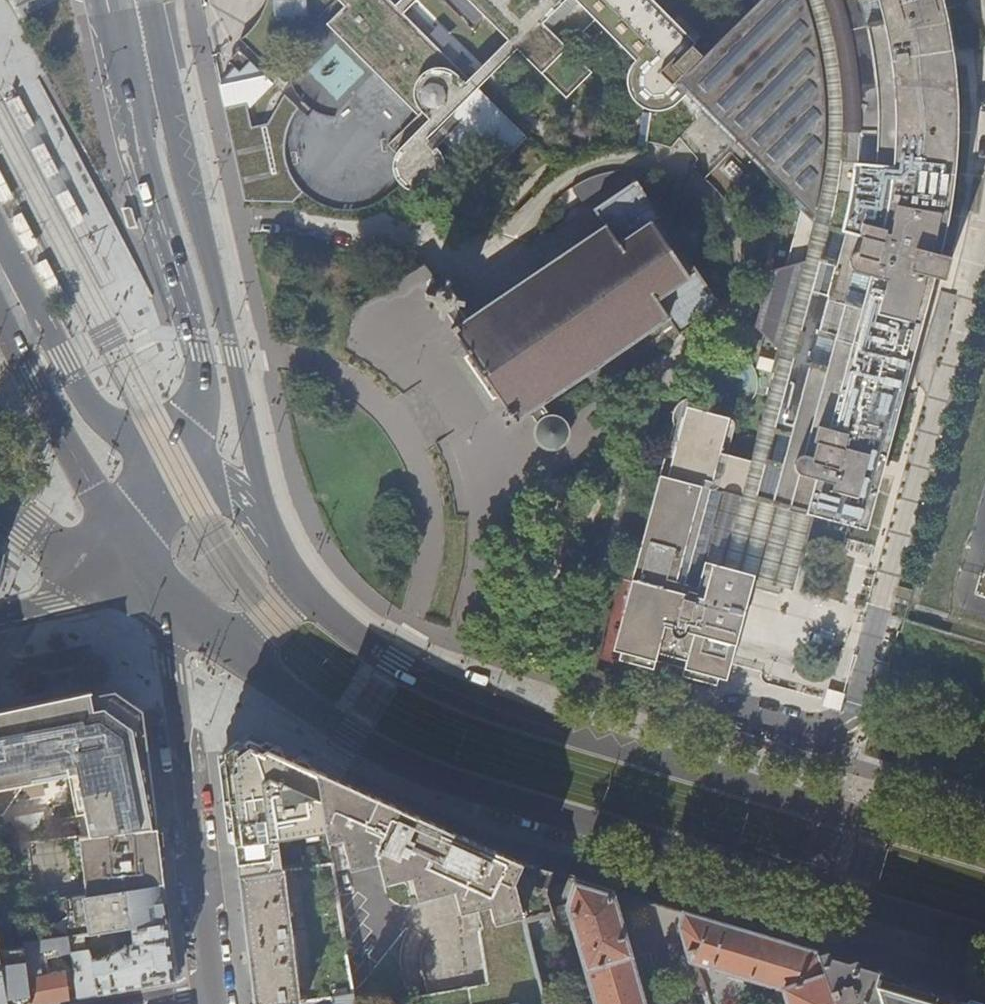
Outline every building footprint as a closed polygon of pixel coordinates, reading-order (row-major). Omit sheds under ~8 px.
[(279,13),(309,10),(308,0),(277,0),(279,13)] [(395,5),(389,0),(336,0),(343,7),(326,23),(425,122),(430,118),(427,115),(424,111),(422,107),(421,102),(420,99),(420,94),(421,90),(423,85),(426,81),(429,78),(434,75),(437,74),(441,73),(445,72),(450,72),(454,73),(457,75),(461,77),(463,80),(466,82),(469,79),(404,13),(417,0),(400,0),(395,5)] [(510,39),(469,79),(466,82),(463,80),(461,77),(457,75),(454,73),(450,72),(445,72),(441,73),(437,74),(434,75),(429,78),(426,81),(423,85),(421,90),(420,94),(420,99),(421,102),(422,107),(424,111),(427,115),(430,118),(425,122),(397,150),(395,154),(394,158),(393,167),(394,172),(395,176),(399,184),(401,186),(403,188),(411,190),(417,191),(421,190),(426,189),(429,187),(433,184),(436,181),(440,174),(441,167),(441,158),(440,154),(438,149),(436,146),(433,142),(427,138),(434,131),(478,88),(517,49),(541,73),(568,47),(542,22),(564,0),(471,0),(510,39)] [(597,19),(578,0),(564,0),(542,22),(568,47),(597,19)] [(597,19),(637,59),(634,65),(632,69),(631,74),(631,83),(633,89),(636,95),(639,100),(644,103),(648,106),(654,108),(658,108),(662,109),(667,108),(671,107),(676,105),(680,102),(683,99),(688,93),(682,86),(709,59),(703,54),(693,43),(696,41),(656,0),(578,0),(597,19)] [(755,1),(758,9),(764,27),(772,25),(776,39),(768,41),(771,54),(773,65),(775,77),(776,89),(777,107),(786,107),(786,121),(778,121),(778,131),(777,143),(776,156),(773,179),(801,209),(784,274),(784,276),(777,274),(764,319),(770,325),(768,327),(768,330),(768,332),(769,335),(772,336),(776,339),(781,340),(784,341),(781,351),(751,461),(754,462),(725,569),(740,573),(783,585),(792,588),(812,514),(850,525),(917,273),(933,277),(944,280),(951,257),(940,254),(924,249),(930,223),(934,201),(937,184),(939,168),(940,153),(941,137),(941,120),(941,104),(940,89),(939,71),(936,55),(944,54),(943,39),(940,21),(936,0),(755,0),(755,1)] [(958,107),(957,85),(955,65),(949,22),(945,5),(944,0),(936,0),(940,21),(943,39),(944,54),(936,55),(939,71),(940,89),(941,104),(941,120),(941,137),(940,153),(939,168),(937,184),(934,201),(930,223),(924,249),(940,254),(945,230),(950,210),(956,172),(958,149),(959,127),(958,107)] [(709,59),(758,9),(755,1),(703,54),(709,59)] [(776,89),(775,77),(773,65),(771,54),(768,41),(776,39),(772,25),(764,27),(758,9),(709,59),(682,86),(688,93),(773,179),(776,156),(777,143),(778,131),(778,121),(786,121),(786,107),(777,107),(776,89)] [(567,99),(593,73),(568,47),(541,73),(567,99)] [(326,90),(348,89),(348,71),(325,72),(326,90)] [(527,139),(478,88),(434,131),(459,157),(477,139),(501,164),(527,139)] [(246,103),(224,108),(233,148),(240,146),(252,201),(292,202),(302,192),(288,174),(284,163),(282,149),(286,126),(299,107),(283,94),(267,123),(251,127),(246,103)] [(21,95),(8,101),(24,133),(37,126),(21,95)] [(45,142),(32,149),(48,181),(62,174),(45,142)] [(3,205),(16,199),(0,168),(0,199),(3,205)] [(554,416),(550,415),(542,402),(544,401),(543,399),(561,387),(562,389),(566,386),(565,384),(583,372),(584,374),(588,372),(587,369),(606,357),(607,359),(611,356),(610,354),(629,342),(630,343),(635,340),(633,338),(651,326),(653,328),(657,325),(655,324),(665,317),(679,335),(717,312),(722,308),(715,300),(636,178),(634,181),(593,209),(606,227),(596,234),(595,232),(591,235),(592,237),(574,249),(572,247),(568,250),(569,252),(550,264),(549,263),(545,265),(546,267),(528,279),(526,278),(522,280),(523,282),(505,295),(503,293),(500,296),(501,297),(482,310),(481,308),(476,311),(477,313),(469,319),(458,302),(465,302),(465,298),(455,297),(456,292),(455,290),(453,288),(451,288),(452,286),(449,286),(450,276),(447,276),(445,285),(440,284),(439,287),(436,286),(436,289),(434,288),(433,292),(424,292),(424,297),(432,298),(433,301),(433,305),(436,305),(436,307),(438,307),(436,309),(440,310),(439,318),(443,319),(444,311),(454,325),(450,328),(483,375),(505,408),(502,416),(504,420),(512,420),(515,424),(518,421),(516,417),(525,410),(526,412),(528,411),(536,425),(536,427),(535,431),(538,437),(541,440),(543,441),(545,442),(548,443),(550,443),(554,442),(558,440),(560,439),(562,435),(563,431),(563,429),(563,425),(561,421),(558,418),(556,417),(554,416)] [(57,196),(74,227),(86,221),(70,190),(57,196)] [(10,219),(27,251),(41,245),(23,212),(10,219)] [(35,266),(52,298),(64,292),(48,259),(35,266)] [(764,319),(777,274),(784,276),(784,274),(771,271),(757,327),(758,328),(757,329),(781,351),(784,341),(781,340),(776,339),(772,336),(769,335),(768,332),(768,330),(768,327),(770,325),(764,319)] [(866,529),(933,277),(917,273),(850,525),(866,529)] [(711,408),(709,404),(705,401),(698,398),(696,398),(691,397),(683,399),(679,402),(677,404),(692,408),(713,414),(713,411),(711,408)] [(679,454),(691,410),(676,406),(675,409),(674,412),(675,422),(676,427),(677,431),(680,434),(675,453),(679,454)] [(725,569),(754,462),(751,461),(720,453),(712,451),(721,416),(713,414),(692,408),(691,410),(679,454),(676,467),(645,582),(632,579),(622,616),(635,620),(626,654),(635,656),(637,656),(655,662),(685,670),(694,635),(729,644),(733,630),(725,628),(740,573),(725,569)] [(720,453),(729,419),(721,416),(712,451),(720,453)] [(645,582),(676,467),(672,465),(668,477),(660,475),(632,579),(645,582)] [(783,585),(740,573),(725,628),(733,630),(729,644),(720,679),(727,681),(732,664),(752,591),(779,599),(783,585)] [(899,587),(896,598),(910,602),(913,591),(899,587)] [(626,654),(635,620),(622,616),(612,650),(626,654)] [(720,679),(729,644),(694,635),(685,670),(720,679)] [(632,665),(635,656),(626,654),(623,663),(632,665)] [(653,671),(655,662),(637,656),(634,666),(653,671)] [(717,688),(720,679),(685,670),(682,678),(717,688)] [(846,694),(827,689),(824,700),(822,706),(841,711),(846,694)] [(75,838),(157,827),(154,800),(143,713),(105,690),(2,711),(0,711),(0,850),(75,838)] [(224,754),(224,761),(239,876),(331,863),(317,772),(273,754),(248,743),(236,751),(232,749),(224,754)] [(527,935),(513,881),(521,862),(500,852),(449,829),(399,807),(364,791),(332,776),(317,770),(317,772),(331,863),(332,862),(334,871),(378,860),(383,882),(411,875),(417,898),(453,889),(459,911),(477,908),(482,928),(479,928),(487,984),(406,999),(407,1003),(545,1003),(543,997),(527,935)] [(160,853),(157,827),(75,838),(84,895),(122,889),(164,883),(160,853)] [(334,871),(332,862),(331,863),(239,876),(246,940),(254,1003),(294,1003),(304,1002),(355,993),(334,871)] [(555,928),(544,891),(552,871),(536,866),(521,862),(513,881),(527,935),(555,928)] [(611,889),(588,882),(575,878),(566,905),(596,1003),(645,1003),(611,889)] [(65,898),(71,937),(74,937),(74,938),(84,936),(99,933),(109,932),(127,928),(168,920),(166,904),(165,891),(164,883),(122,889),(84,895),(65,898)] [(819,956),(817,951),(788,943),(746,930),(683,911),(678,925),(699,994),(684,999),(685,1003),(718,1003),(714,990),(709,991),(705,978),(710,965),(783,987),(789,1003),(834,1003),(819,956)] [(171,939),(168,920),(127,928),(109,932),(110,946),(113,952),(102,958),(96,959),(92,959),(90,950),(87,950),(84,936),(74,938),(74,937),(71,937),(69,938),(78,997),(101,993),(176,980),(171,939)] [(28,978),(23,946),(0,950),(0,1003),(32,1003),(28,978)] [(872,982),(877,969),(845,960),(817,951),(819,956),(834,1003),(880,1003),(872,982)] [(963,995),(931,986),(877,969),(872,982),(880,1003),(966,1003),(963,995)] [(64,971),(28,978),(32,1003),(41,1003),(52,1002),(69,999),(64,971)] [(573,989),(566,990),(569,1003),(577,1003),(573,989)] [(963,995),(966,1003),(984,1003),(984,1002),(963,995)] [(406,999),(405,996),(381,999),(382,1003),(407,1003),(406,999)] [(549,996),(543,997),(545,1003),(551,1003),(549,996)]
